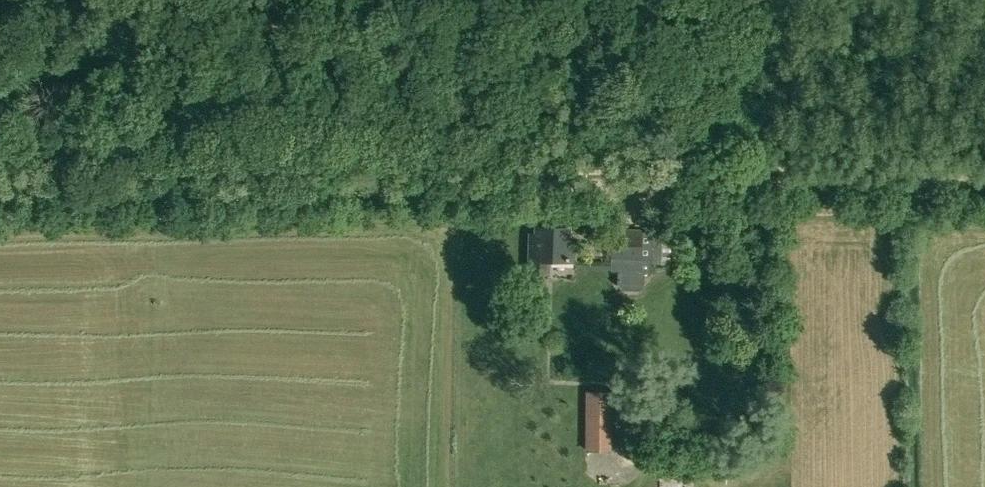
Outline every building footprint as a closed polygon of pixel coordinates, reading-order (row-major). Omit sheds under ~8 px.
[(611,227),(610,261),(610,271),(618,271),(617,284),(622,289),(637,290),(642,285),(642,269),(649,269),(649,264),(666,265),(667,233),(652,232),(642,231),(642,228),(611,227)] [(548,259),(551,260),(573,261),(573,244),(565,243),(566,229),(536,228),(535,240),(530,240),(529,272),(547,273),(548,259)] [(586,392),(586,451),(612,452),(612,431),(637,432),(637,392),(586,392)]
